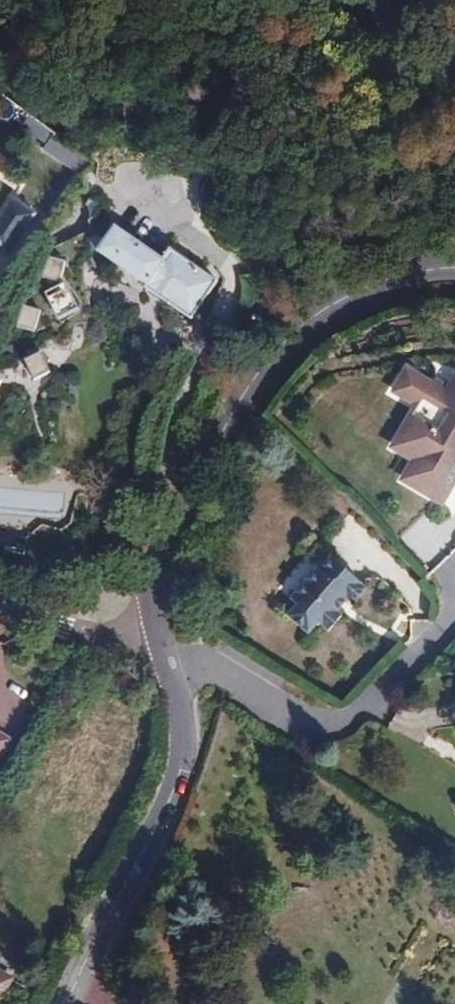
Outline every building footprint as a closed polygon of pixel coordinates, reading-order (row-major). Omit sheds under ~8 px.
[(32,162),(70,188),(90,158),(52,133),(32,162)] [(35,214),(13,199),(0,219),(0,250),(8,256),(35,214)] [(115,226),(96,251),(194,318),(218,281),(170,249),(163,259),(115,226)] [(54,275),(69,280),(75,261),(60,256),(54,275)] [(70,317),(90,307),(76,281),(56,292),(70,317)] [(44,331),(50,310),(35,306),(29,327),(44,331)] [(8,380),(27,388),(36,382),(46,377),(59,370),(62,364),(72,356),(59,342),(47,347),(26,361),(0,366),(0,398),(8,380)] [(408,370),(394,392),(414,404),(391,445),(416,460),(405,480),(442,501),(454,479),(454,463),(452,461),(454,459),(454,383),(451,389),(435,380),(432,384),(408,370)] [(362,583),(331,557),(321,568),(319,566),(291,599),(297,604),(288,616),(309,634),(319,623),(329,631),(342,616),(337,612),(347,600),(352,604),(365,589),(361,585),(362,583)] [(11,739),(0,733),(0,758),(11,739)] [(11,979),(0,973),(0,999),(11,979)]
